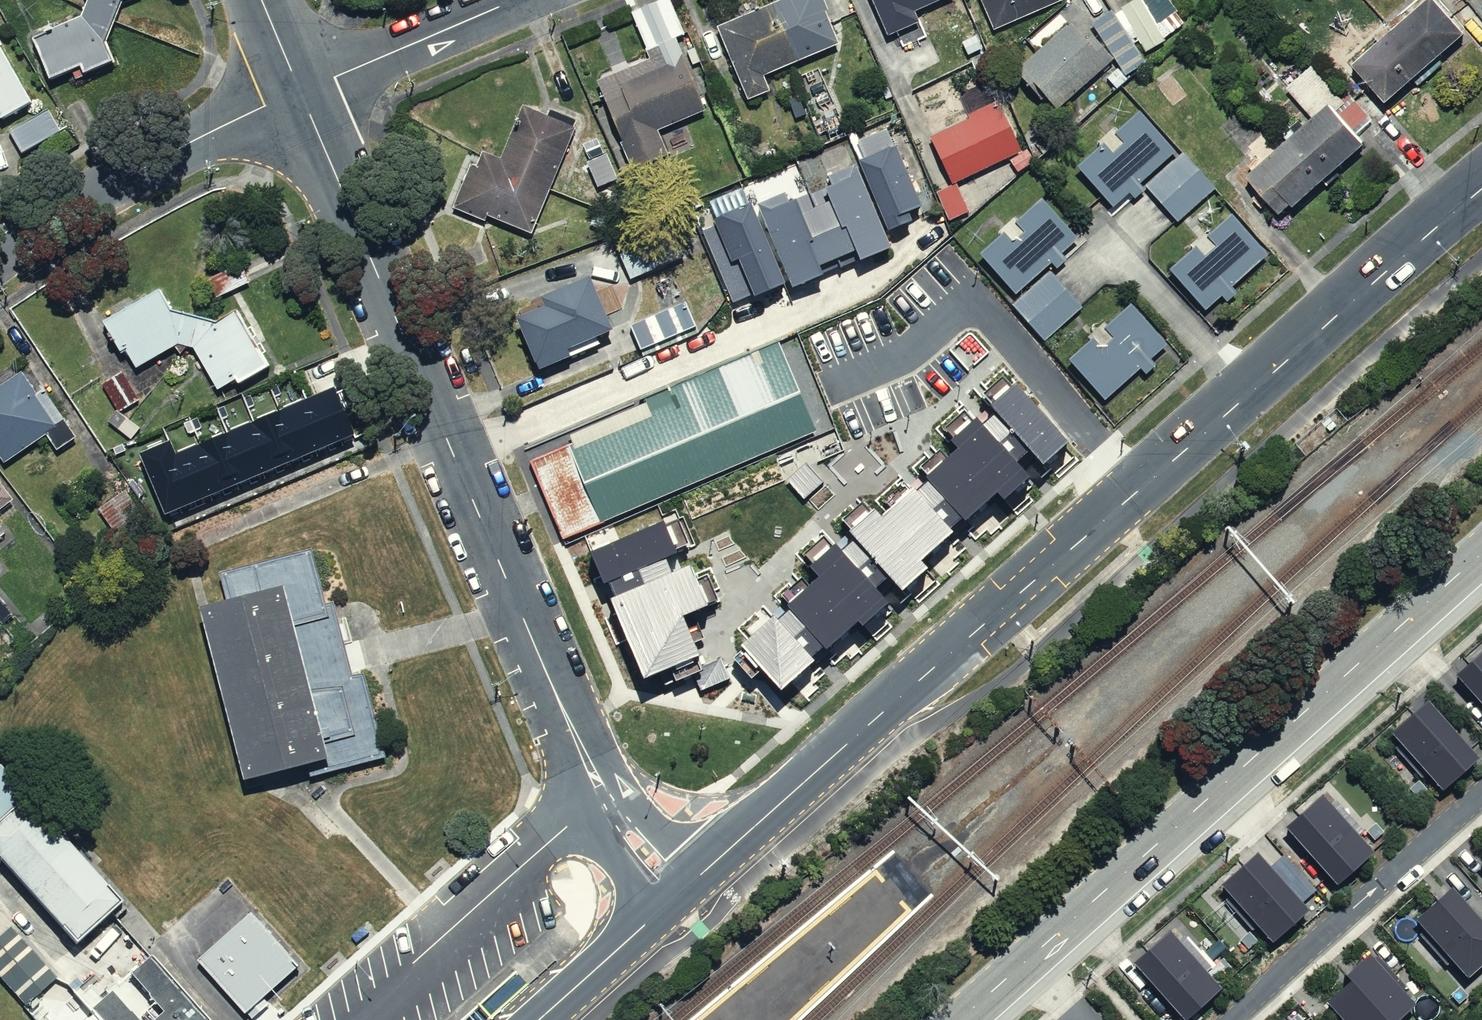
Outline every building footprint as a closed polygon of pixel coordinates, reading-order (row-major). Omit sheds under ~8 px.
[(81,14),(28,41),(50,83),(81,67),(86,78),(113,64),(101,41),(119,0),(85,0),(81,14)] [(654,0),(653,0),(625,11),(644,58),(591,79),(627,172),(664,157),(652,128),(698,110),(654,0)] [(709,24),(741,104),(768,93),(760,73),(834,43),(816,0),(768,0),(709,24)] [(887,36),(920,22),(915,11),(940,0),(871,0),(887,36)] [(991,28),(1056,2),(1055,0),(980,0),(991,28)] [(1121,9),(1145,52),(1166,40),(1164,37),(1185,22),(1169,0),(1133,0),(1121,9)] [(1434,0),(1409,0),(1344,60),(1381,101),(1460,28),(1434,0)] [(1112,11),(1093,25),(1125,75),(1144,63),(1112,11)] [(1082,35),(1071,22),(1015,69),(1041,99),(1046,94),(1058,108),(1114,59),(1089,29),(1082,35)] [(0,39),(0,114),(31,98),(0,39)] [(1309,62),(1280,85),(1305,116),(1236,172),(1270,215),(1363,140),(1354,129),(1369,116),(1348,90),(1338,98),(1309,62)] [(1127,78),(1118,68),(1107,78),(1117,88),(1127,78)] [(970,119),(931,137),(953,183),(1022,151),(998,100),(968,114),(970,119)] [(520,241),(569,126),(516,103),(492,159),(469,150),(444,208),(520,241)] [(57,135),(42,109),(1,132),(16,159),(57,135)] [(1146,189),(1141,183),(1177,151),(1141,110),(1078,166),(1113,206),(1130,191),(1136,198),(1146,189)] [(866,167),(860,170),(891,241),(915,231),(911,222),(925,216),(889,133),(858,147),(866,167)] [(1027,149),(1010,160),(1017,171),(1034,160),(1027,149)] [(1178,222),(1215,188),(1182,153),(1145,185),(1178,222)] [(787,199),(758,211),(795,298),(825,285),(823,280),(860,265),(863,272),(893,258),(858,174),(830,185),(832,191),(790,207),(787,199)] [(956,183),(936,192),(949,220),(969,211),(956,183)] [(979,254),(1016,294),(1052,262),(1057,268),(1067,259),(1061,253),(1079,237),(1042,196),(979,254)] [(789,293),(754,211),(716,227),(717,230),(704,235),(736,309),(758,300),(760,305),(789,293)] [(1267,254),(1232,215),(1170,271),(1206,310),(1222,296),(1227,302),(1237,293),(1231,287),(1267,254)] [(625,281),(687,254),(672,218),(609,244),(625,281)] [(1050,270),(1012,304),(1045,341),(1084,307),(1050,270)] [(613,330),(590,276),(542,296),(546,306),(517,318),(539,370),(572,356),(569,348),(613,330)] [(268,367),(236,304),(214,315),(173,306),(162,285),(102,316),(120,352),(129,348),(140,369),(189,343),(199,346),(221,390),(268,367)] [(685,301),(630,324),(641,349),(696,326),(685,301)] [(1168,344),(1132,304),(1071,359),(1106,398),(1140,367),(1146,373),(1157,363),(1153,358),(1168,344)] [(779,341),(645,398),(646,402),(570,435),(572,443),(530,462),(563,540),(817,431),(779,341)] [(22,372),(0,386),(0,457),(3,462),(46,434),(57,449),(75,437),(43,388),(36,393),(22,372)] [(138,400),(122,372),(101,384),(117,412),(138,400)] [(734,657),(752,677),(763,668),(781,689),(815,660),(811,656),(824,645),(827,648),(858,620),(864,627),(891,603),(877,588),(889,577),(902,591),(928,568),(921,560),(953,532),(950,528),(962,517),(966,519),(997,492),(1004,500),(1032,476),(1019,462),(1030,452),(1044,467),(1072,442),(1016,380),(987,405),(994,412),(984,421),(977,413),(946,441),(954,450),(925,476),(928,480),(916,490),(913,487),(886,511),(880,504),(850,530),(857,538),(842,550),(836,543),(809,566),(819,577),(809,585),(802,577),(782,595),(789,603),(787,605),(791,609),(777,621),(774,617),(743,645),(745,647),(734,657)] [(334,387),(306,399),(326,446),(355,434),(334,387)] [(306,399),(278,411),(298,458),(326,446),(306,399)] [(253,421),(273,468),(298,458),(278,411),(253,421)] [(227,432),(247,479),(273,468),(253,421),(227,432)] [(227,432),(201,443),(221,490),(247,479),(227,432)] [(170,440),(139,453),(164,513),(195,501),(175,453),(170,440)] [(175,453),(195,501),(221,490),(201,443),(175,453)] [(143,531),(120,487),(92,502),(115,546),(143,531)] [(12,508),(0,490),(0,516),(12,508)] [(665,519),(590,550),(604,583),(608,581),(614,597),(610,599),(644,678),(669,667),(675,680),(694,672),(701,690),(728,679),(720,659),(701,667),(690,642),(701,637),(690,611),(717,600),(706,575),(697,579),(691,565),(672,573),(665,559),(692,548),(679,518),(667,523),(665,519)] [(209,605),(199,608),(242,780),(307,765),(310,777),(387,757),(367,678),(362,679),(360,671),(354,673),(333,602),(326,604),(311,549),(220,573),(227,600),(209,605)] [(1453,673),(1481,705),(1481,647),(1453,673)] [(1476,757),(1424,698),(1387,730),(1439,789),(1476,757)] [(80,953),(127,912),(1,771),(0,772),(0,863),(80,953)] [(1425,789),(1417,780),(1408,787),(1417,797),(1425,789)] [(1318,791),(1282,823),(1335,883),(1371,851),(1358,836),(1363,831),(1336,800),(1330,805),(1318,791)] [(1383,833),(1374,824),(1366,831),(1375,841),(1383,833)] [(1306,909),(1254,850),(1217,882),(1269,941),(1306,909)] [(1448,885),(1412,917),(1464,976),(1481,959),(1481,922),(1448,885)] [(250,912),(197,959),(245,1013),(298,966),(250,912)] [(1177,940),(1167,928),(1131,961),(1182,1019),(1218,987),(1204,972),(1210,967),(1183,935),(1177,940)] [(0,940),(0,980),(26,1009),(58,981),(12,929),(0,940)] [(1256,941),(1247,932),(1239,939),(1248,949),(1256,941)] [(1321,997),(1341,1019),(1391,1019),(1413,1003),(1403,992),(1407,989),(1376,954),(1372,958),(1366,951),(1341,972),(1345,977),(1321,997)] [(101,1019),(210,1019),(151,955),(93,1010),(101,1019)] [(1230,968),(1222,958),(1213,966),(1222,975),(1230,968)] [(1467,996),(1459,987),(1450,995),(1458,1004),(1467,996)] [(93,1010),(82,1019),(101,1019),(93,1010)]
